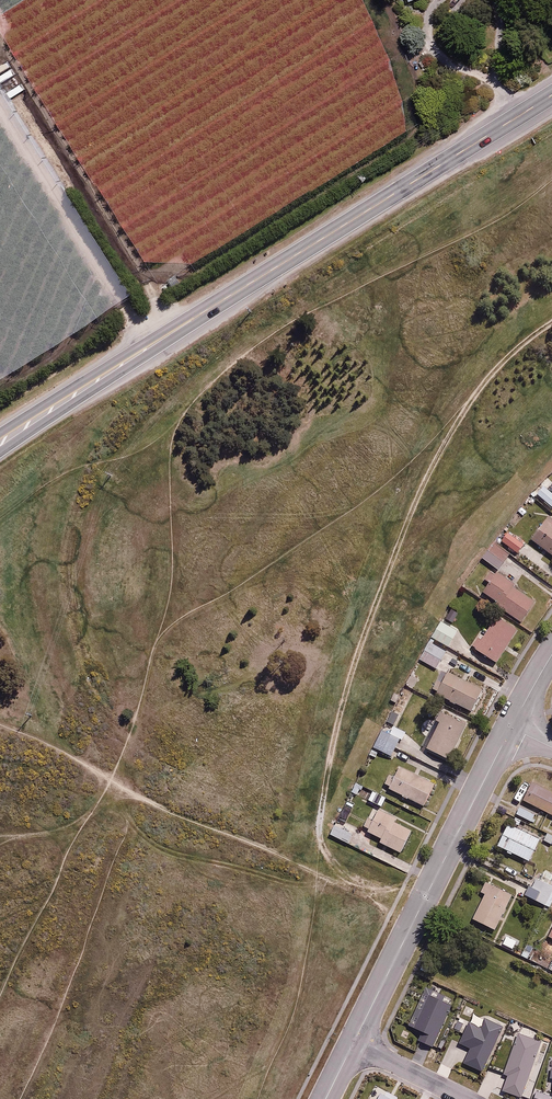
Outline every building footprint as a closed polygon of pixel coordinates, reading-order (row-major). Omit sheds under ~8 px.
[(537,493),(551,506),(551,492),(543,485),(537,493)] [(546,519),(532,538),(551,553),(551,523),(546,519)] [(509,530),(502,541),(517,552),(525,541),(509,530)] [(494,542),(483,557),(498,569),(510,554),(494,542)] [(498,571),(483,591),(521,620),(536,600),(498,571)] [(518,628),(499,615),(484,638),(479,635),(472,645),(497,661),(518,628)] [(457,630),(441,621),(432,635),(448,645),(457,630)] [(445,652),(429,642),(420,658),(436,667),(445,652)] [(448,669),(436,693),(472,710),(483,686),(448,669)] [(399,713),(390,708),(386,719),(394,723),(399,713)] [(451,757),(466,720),(444,711),(428,747),(451,757)] [(390,733),(382,730),(375,746),(392,754),(400,738),(403,740),(407,732),(393,726),(390,733)] [(400,765),(389,788),(424,805),(435,781),(400,765)] [(524,800),(551,813),(551,789),(534,780),(524,800)] [(373,789),(369,798),(382,804),(386,795),(373,789)] [(521,804),(516,813),(530,821),(535,812),(521,804)] [(353,809),(344,805),(340,816),(348,820),(353,809)] [(397,816),(381,808),(378,813),(373,810),(365,827),(381,836),(379,840),(401,851),(412,829),(395,821),(397,816)] [(545,817),(539,814),(533,824),(540,828),(545,817)] [(541,838),(509,822),(498,845),(530,861),(541,838)] [(335,823),(330,834),(347,842),(353,832),(335,823)] [(546,832),(544,839),(551,842),(551,835),(546,832)] [(551,903),(551,869),(546,866),(539,880),(534,878),(526,894),(550,907),(551,903)] [(485,893),(473,917),(497,928),(513,895),(485,882),(480,891),(485,893)] [(518,940),(505,934),(501,943),(513,949),(518,940)] [(451,1004),(425,993),(412,1025),(424,1030),(420,1040),(433,1045),(451,1004)] [(481,1026),(470,1021),(461,1041),(472,1046),(465,1062),(485,1071),(505,1027),(485,1018),(481,1026)] [(464,1025),(455,1020),(451,1029),(460,1033),(464,1025)] [(542,1043),(520,1034),(506,1070),(511,1072),(504,1089),(521,1096),(542,1043)]
